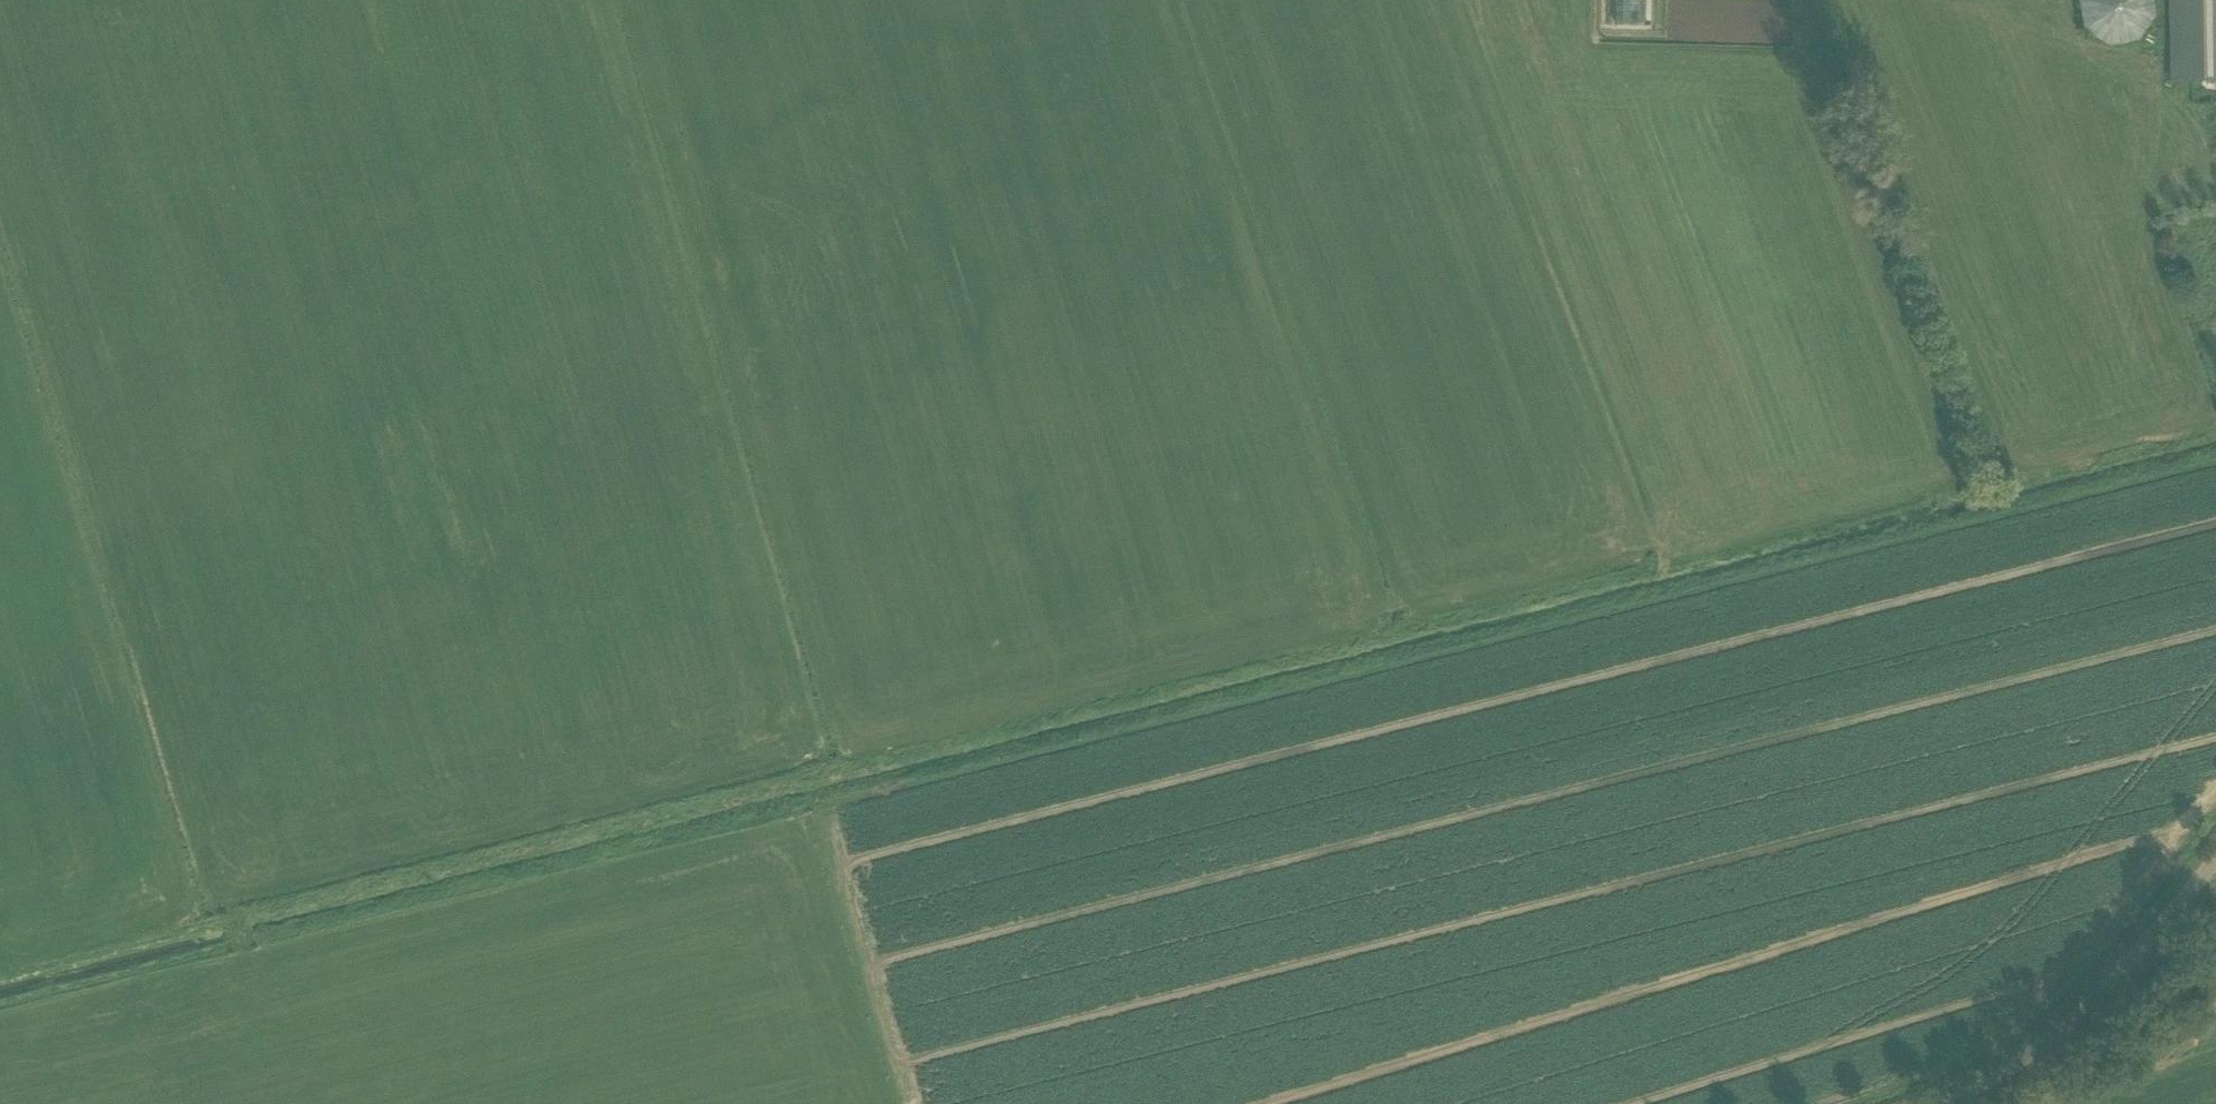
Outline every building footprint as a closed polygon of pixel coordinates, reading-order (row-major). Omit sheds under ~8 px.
[(2142,26),(2141,18),(2139,10),(2135,3),(2132,0),(2069,0),(2066,4),(2063,11),(2060,19),(2060,27),(2061,35),(2063,42),(2066,48),(2072,56),(2077,60),(2086,65),(2094,67),(2104,67),(2110,66),(2118,64),(2125,60),(2131,55),(2135,49),(2139,42),(2142,33),(2142,26)] [(2215,80),(2215,0),(2172,0),(2173,80),(2215,80)]
